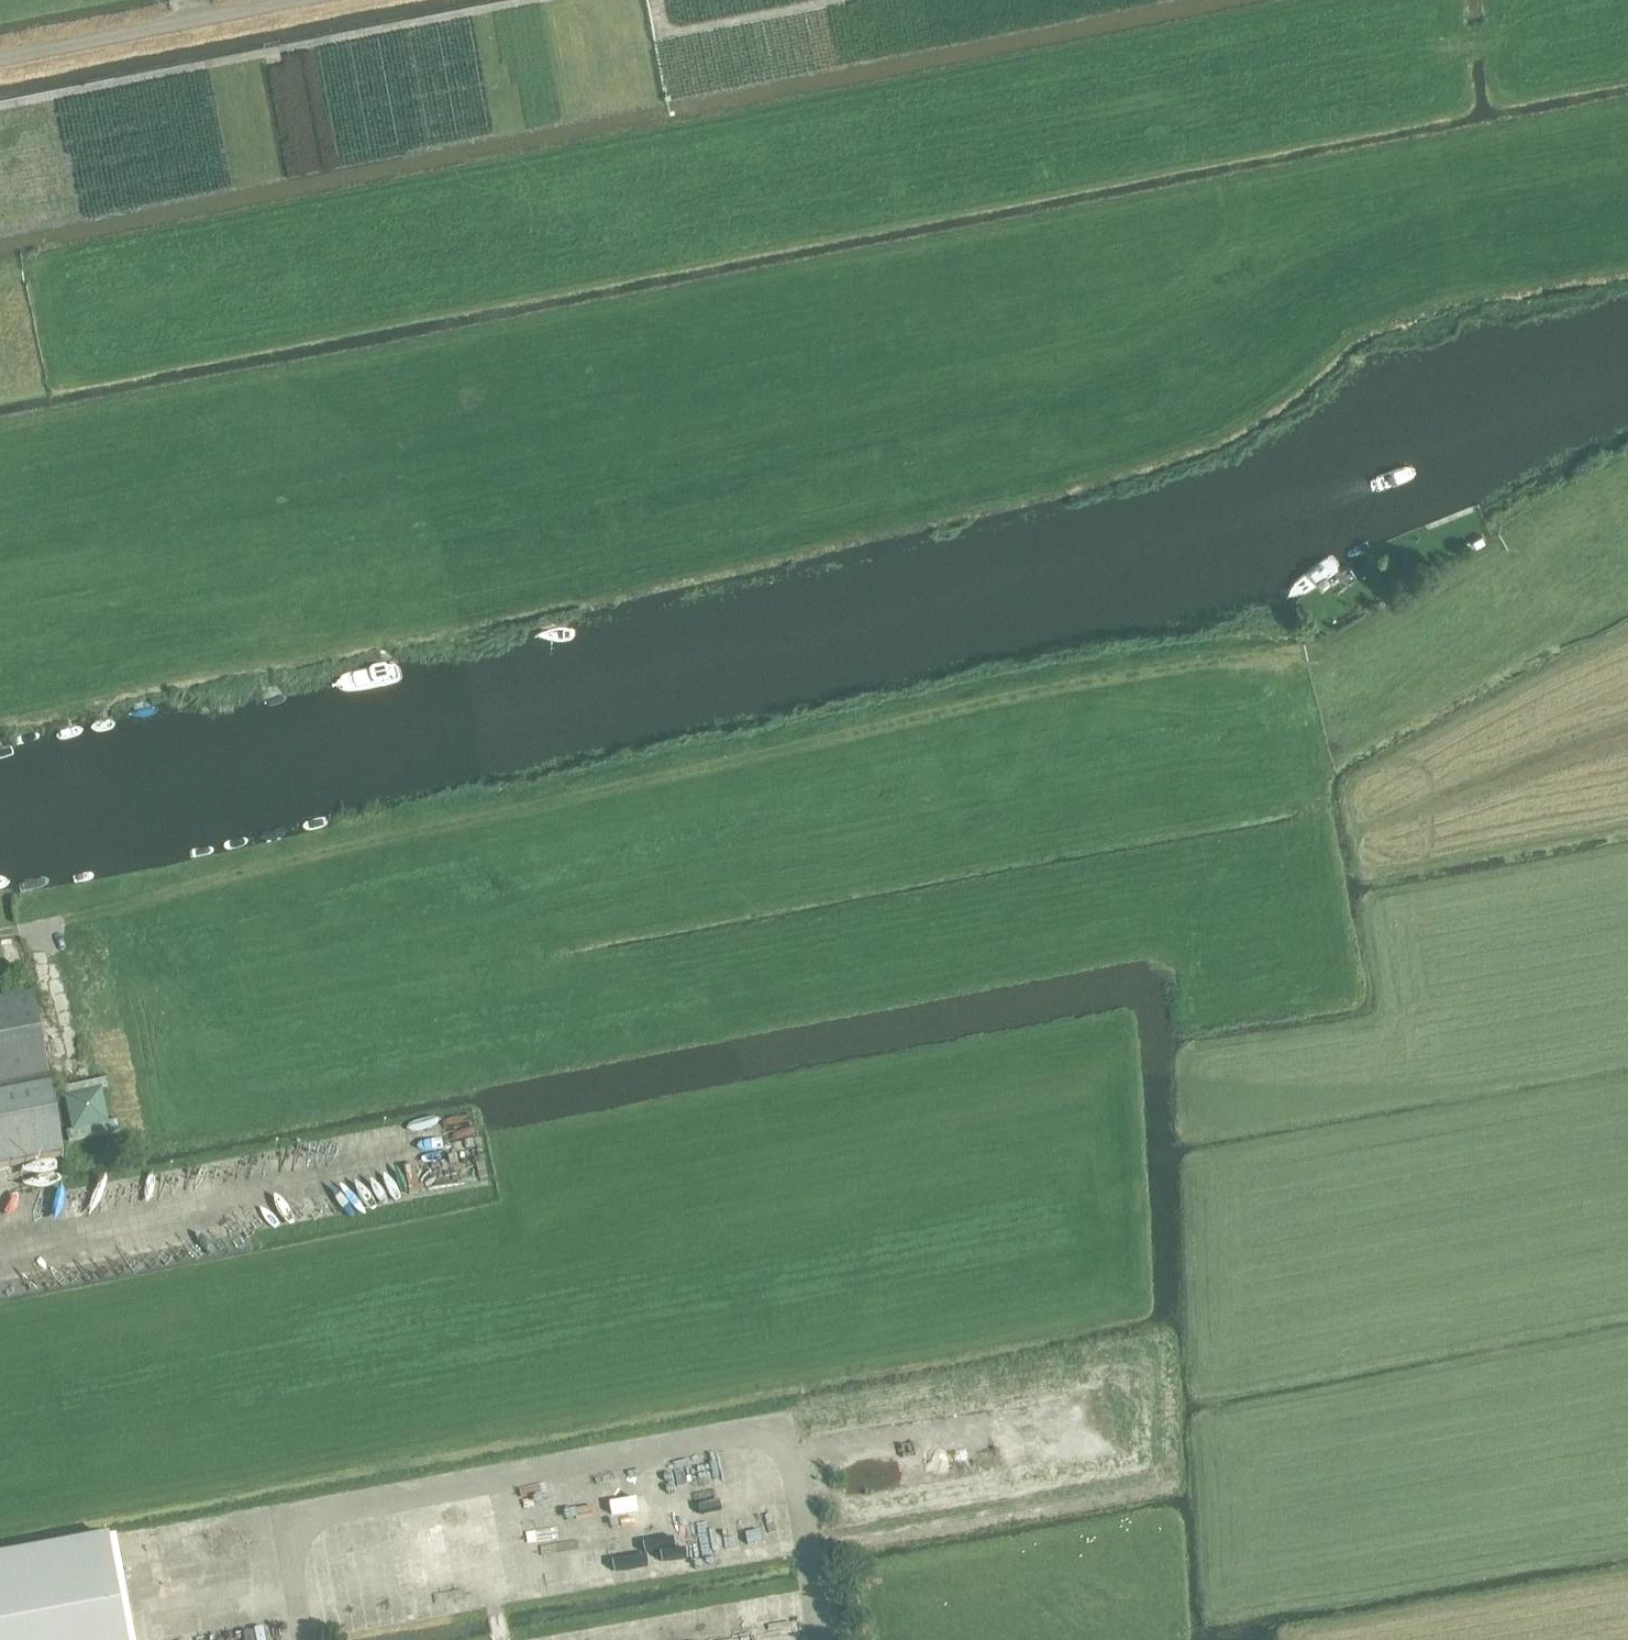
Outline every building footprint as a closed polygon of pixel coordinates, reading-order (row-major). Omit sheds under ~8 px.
[(61,1157),(29,994),(0,1000),(0,1169),(61,1157)] [(75,1134),(112,1126),(102,1078),(64,1086),(75,1134)] [(0,1558),(0,1639),(127,1639),(108,1538),(0,1558)]
